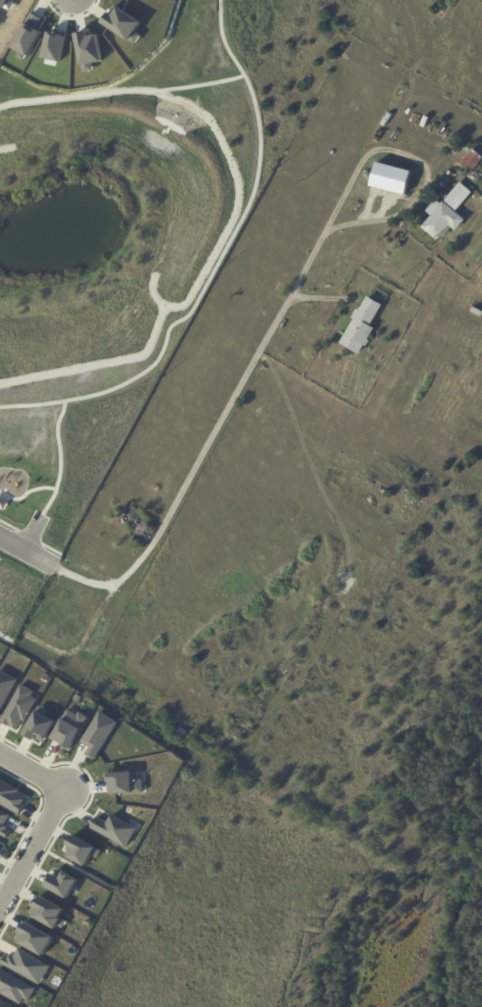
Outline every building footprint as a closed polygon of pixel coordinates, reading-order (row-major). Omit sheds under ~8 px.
[(5,9),(0,6),(0,0),(12,0),(16,2),(11,11),(5,8),(5,9)] [(131,40),(130,41),(103,22),(110,12),(115,15),(120,7),(143,22),(137,31),(143,35),(137,44),(131,40)] [(13,47),(32,13),(43,19),(38,29),(43,32),(30,56),(27,55),(25,60),(19,57),(21,52),(13,47)] [(43,57),(49,31),(56,33),(56,30),(68,33),(61,62),(43,57)] [(84,66),(83,66),(76,34),(89,31),(90,36),(99,34),(104,62),(94,64),(96,71),(85,73),(84,66)] [(475,149),(481,155),(481,160),(473,171),(463,163),(475,149)] [(442,179),(449,185),(446,190),(438,184),(442,179)] [(428,212),(437,200),(443,205),(445,202),(446,202),(462,182),(474,193),(458,212),(467,220),(458,232),(454,228),(446,238),(444,236),(440,241),(424,228),(433,216),(428,212)] [(343,343),(356,320),(354,319),(359,310),(362,312),(370,298),(384,306),(372,326),(376,329),(370,341),(372,342),(368,348),(366,346),(361,355),(343,343)] [(474,308),(481,312),(481,317),(472,313),(474,308)] [(128,509),(157,527),(144,548),(134,542),(140,532),(121,520),(128,509)] [(0,670),(0,712),(18,679),(0,670)] [(2,722),(21,730),(37,692),(18,684),(2,722)] [(47,710),(39,706),(23,735),(35,741),(36,738),(44,742),(55,721),(45,715),(47,710)] [(70,749),(87,719),(68,708),(51,739),(70,749)] [(81,742),(90,747),(86,754),(95,760),(118,722),(100,711),(81,742)] [(141,772),(106,773),(106,782),(110,782),(110,794),(141,793),(141,772)] [(28,794),(0,781),(0,805),(19,814),(28,794)] [(7,837),(10,828),(5,826),(10,813),(0,809),(0,834),(7,837)] [(107,822),(97,817),(91,829),(127,847),(137,828),(111,815),(107,822)] [(96,847),(72,835),(67,846),(71,849),(67,856),(86,866),(96,847)] [(69,897),(76,879),(52,870),(45,888),(69,897)] [(65,910),(40,896),(29,915),(55,929),(65,910)] [(53,936),(25,922),(15,941),(43,956),(53,936)] [(50,965),(18,948),(13,958),(6,955),(1,965),(40,985),(50,965)] [(24,998),(29,1001),(36,986),(0,970),(0,993),(22,1002),(24,998)]
